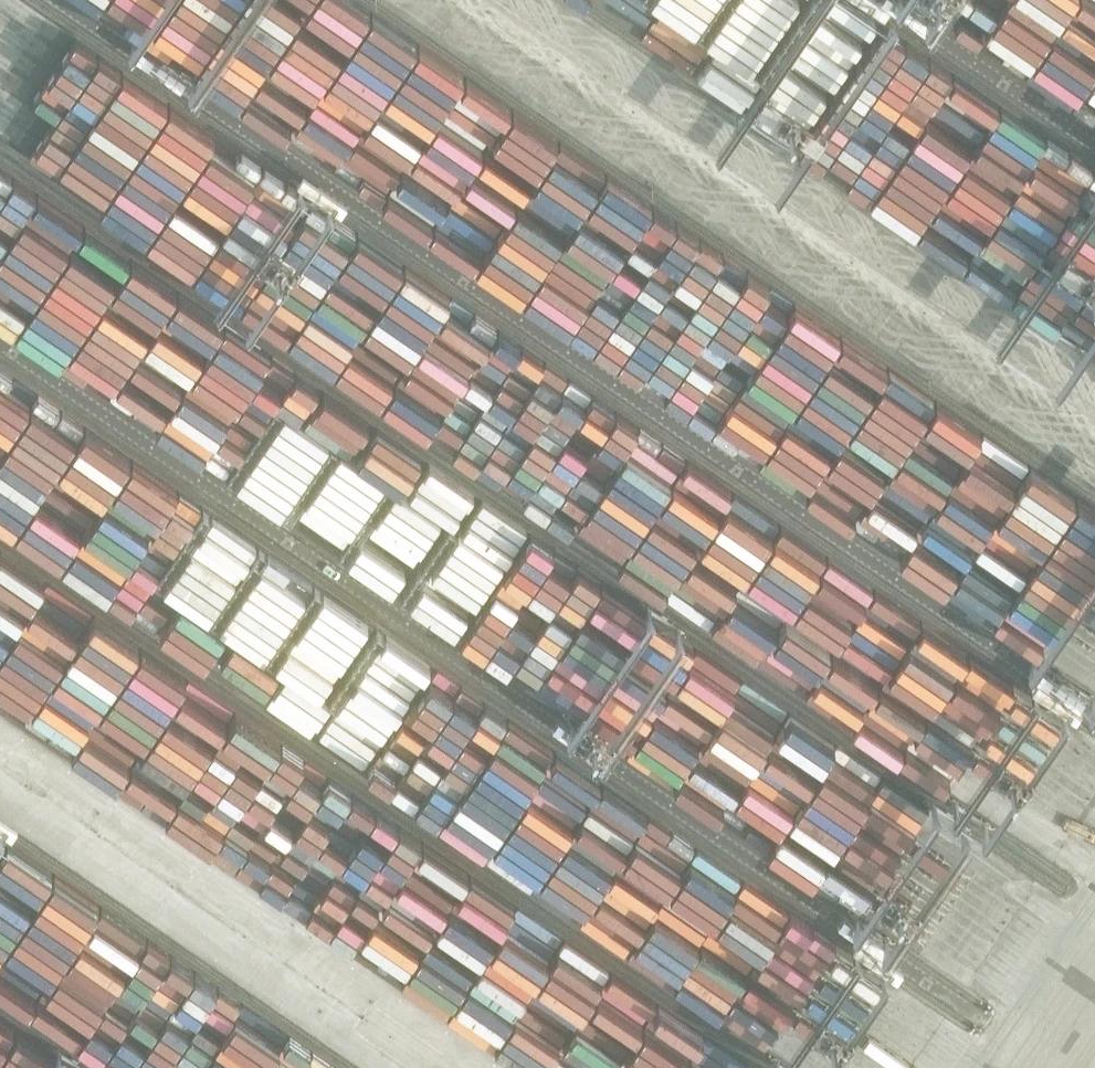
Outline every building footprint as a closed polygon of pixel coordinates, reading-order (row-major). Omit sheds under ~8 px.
[(67,48),(36,99),(78,123),(83,115),(128,142),(130,138),(115,129),(122,117),(126,120),(140,96),(115,81),(105,97),(100,93),(111,74),(67,48)] [(58,250),(15,229),(6,246),(49,268),(58,250)] [(90,613),(56,677),(103,702),(94,717),(144,744),(181,674),(149,657),(147,661),(132,653),(140,639),(90,613)] [(188,715),(171,704),(144,749),(178,770),(191,748),(186,745),(202,719),(217,728),(223,718),(196,702),(188,715)] [(403,761),(382,748),(369,769),(390,782),(403,761)] [(284,936),(281,993),(345,997),(345,996),(333,995),(335,963),(347,964),(349,936),(286,932),(286,936),(284,936)] [(205,999),(156,974),(175,939),(152,954),(145,944),(136,961),(133,959),(124,975),(143,1004),(115,989),(105,1008),(101,1005),(95,1016),(112,1042),(110,1045),(132,1057),(126,1067),(177,1067),(174,1063),(184,1067),(186,1064),(144,1041),(152,1028),(180,1043),(156,1007),(191,1025),(205,999)] [(211,1000),(202,1015),(215,1024),(225,1008),(211,1000)] [(59,1058),(21,1029),(0,1056),(0,1067),(51,1067),(59,1058)]
